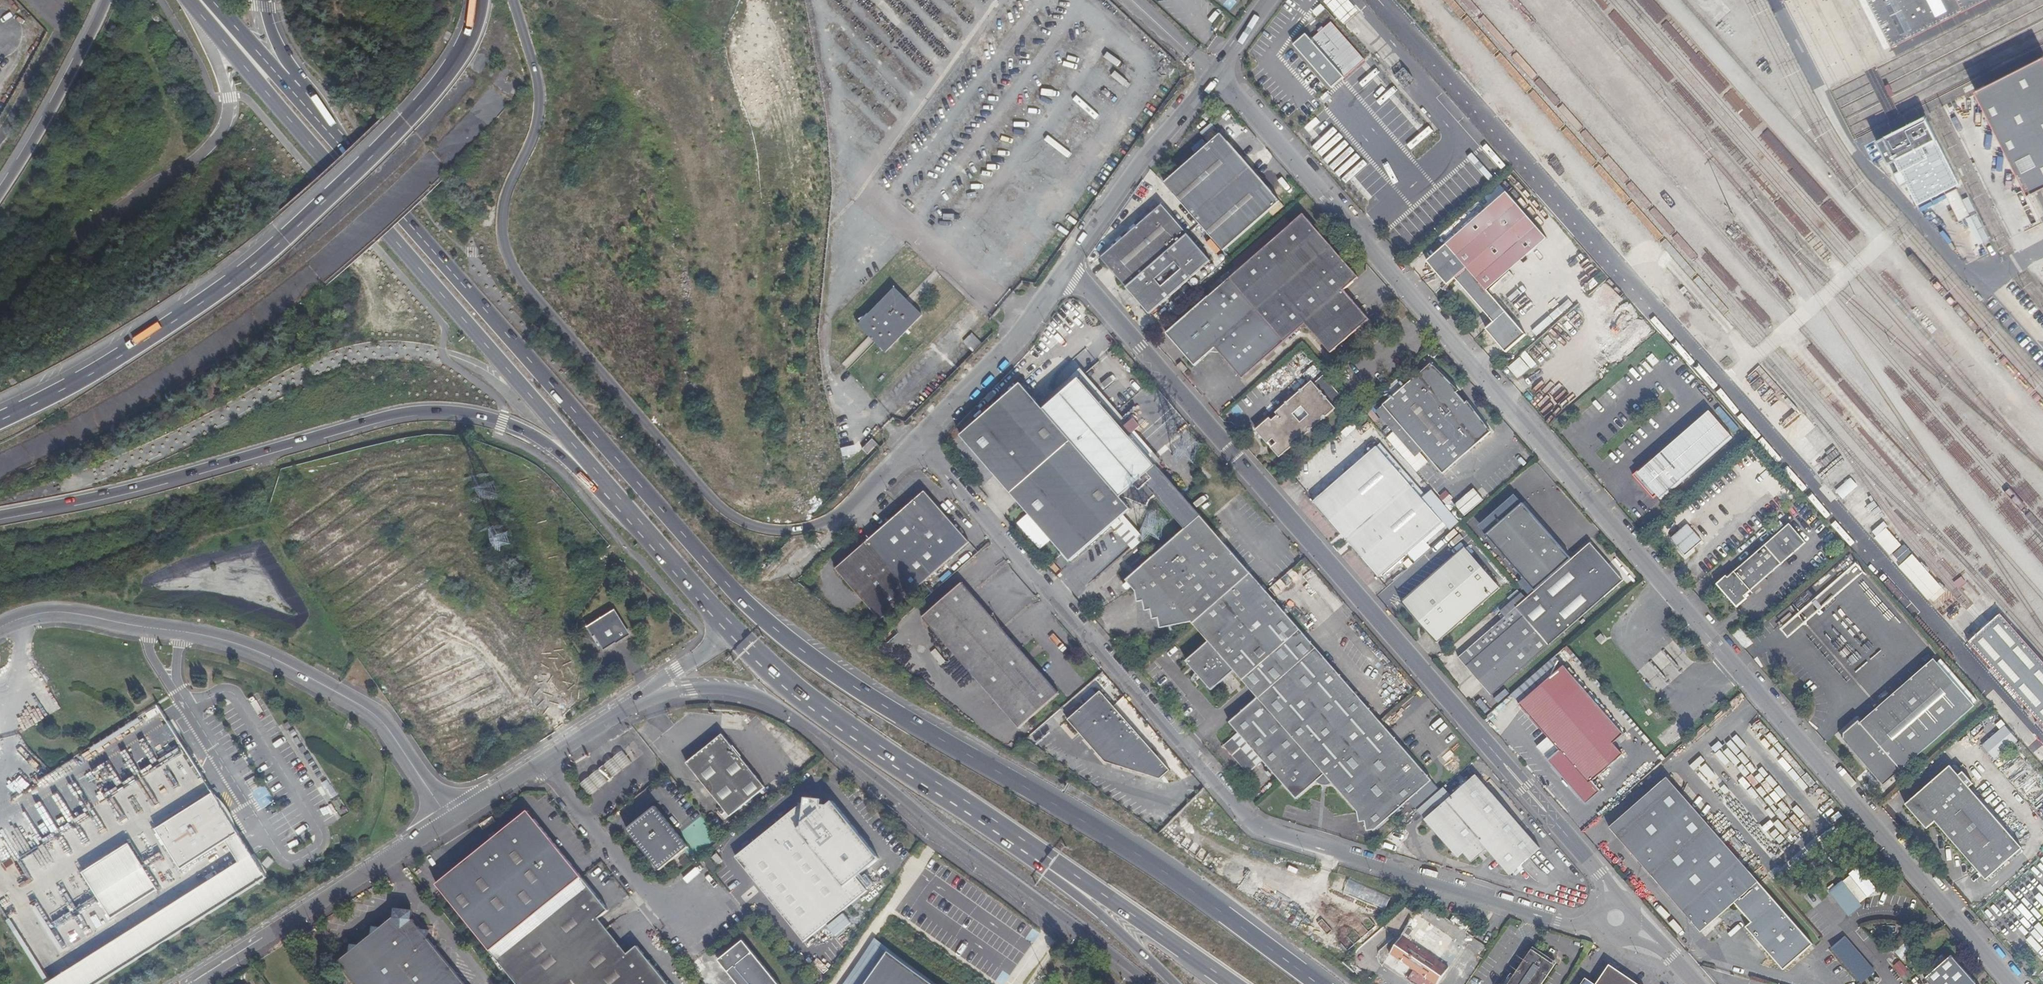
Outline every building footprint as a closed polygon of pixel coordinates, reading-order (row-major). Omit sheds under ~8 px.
[(1357,13),(1346,0),(1327,0),(1327,1),(1346,22),(1357,13)] [(1829,89),(1854,140),(1863,136),(1878,128),(1895,119),(1911,111),(1932,100),(1945,94),(1955,89),(1981,76),(2042,44),(2042,0),(2005,0),(1955,25),(1886,61),(1870,69),(1853,77),(1838,85),(1829,89)] [(1893,51),(1995,0),(1866,0),(1893,51)] [(1320,5),(1314,13),(1319,17),(1325,8),(1320,5)] [(1332,22),(1312,40),(1345,77),(1365,59),(1332,22)] [(1294,45),(1332,88),(1345,77),(1312,40),(1307,34),(1294,45)] [(2011,72),(1980,88),(1975,91),(2029,195),(2042,189),(2042,56),(2011,72)] [(1392,71),(1406,87),(1413,80),(1399,65),(1392,71)] [(1923,133),(1895,145),(1920,201),(1948,189),(1923,133)] [(1220,134),(1165,183),(1225,252),(1280,202),(1271,193),(1220,134)] [(1133,202),(1141,207),(1152,191),(1144,185),(1133,202)] [(1953,190),(1942,195),(1954,219),(1965,213),(1953,190)] [(1448,245),(1488,291),(1548,238),(1507,193),(1448,245)] [(1128,296),(1146,318),(1211,261),(1160,205),(1098,262),(1124,291),(1127,289),(1131,294),(1128,296)] [(1301,213),(1237,271),(1269,308),(1292,334),(1304,324),(1331,352),(1369,319),(1344,289),(1358,277),(1301,213)] [(1488,291),(1448,245),(1427,264),(1445,284),(1453,278),(1475,302),(1488,291)] [(1237,271),(1228,279),(1259,316),(1269,308),(1237,271)] [(1214,348),(1218,353),(1259,316),(1228,279),(1166,334),(1177,346),(1181,343),(1187,351),(1184,355),(1194,366),(1214,348)] [(924,316),(896,288),(860,326),(888,354),(924,316)] [(1511,317),(1488,291),(1475,302),(1489,318),(1480,325),(1489,336),(1511,317)] [(1269,308),(1259,316),(1282,343),(1292,334),(1269,308)] [(1459,308),(1452,314),(1459,322),(1466,316),(1459,308)] [(1259,316),(1218,353),(1241,379),(1282,343),(1259,316)] [(1511,317),(1489,336),(1506,355),(1528,336),(1511,317)] [(964,342),(974,352),(983,343),(973,333),(964,342)] [(1177,346),(1184,355),(1187,351),(1181,343),(1177,346)] [(1508,367),(1519,380),(1537,364),(1527,352),(1508,367)] [(1430,361),(1383,406),(1423,451),(1443,474),(1490,432),(1466,401),(1463,404),(1456,395),(1459,392),(1430,361)] [(1084,371),(1038,408),(1043,415),(1083,381),(1152,461),(1157,455),(1084,371)] [(1265,404),(1280,391),(1268,377),(1252,390),(1265,404)] [(1273,448),(1270,451),(1278,460),(1292,447),(1290,444),(1295,439),(1298,442),(1333,410),(1331,408),(1340,399),(1320,377),(1310,386),(1308,383),(1273,415),(1275,417),(1269,422),(1267,420),(1253,433),(1266,447),(1269,444),(1273,448)] [(1116,523),(1124,517),(1136,506),(1145,508),(1154,497),(1183,530),(1126,581),(1136,594),(1163,591),(1164,600),(1171,600),(1171,609),(1177,609),(1178,618),(1184,617),(1185,628),(1191,628),(1207,647),(1268,594),(1219,536),(1217,537),(1152,461),(1083,381),(1043,415),(1038,408),(1021,389),(963,441),(1069,564),(1116,523)] [(1416,458),(1423,451),(1383,406),(1376,412),(1416,458)] [(1656,493),(1660,497),(1729,436),(1709,413),(1652,463),(1649,459),(1631,474),(1651,497),(1656,493)] [(1352,421),(1343,433),(1349,437),(1358,425),(1352,421)] [(863,448),(868,455),(879,447),(874,440),(863,448)] [(1345,540),(1408,486),(1376,449),(1313,502),(1345,540)] [(915,472),(914,472),(908,477),(913,482),(919,476),(915,472)] [(1851,477),(1837,489),(1844,498),(1859,485),(1851,477)] [(1441,525),(1408,486),(1345,540),(1377,579),(1441,525)] [(1466,515),(1484,499),(1474,488),(1456,504),(1466,515)] [(871,542),(915,592),(971,544),(927,493),(871,542)] [(1537,635),(1548,647),(1623,583),(1588,543),(1570,559),(1521,503),(1485,535),(1533,591),(1515,608),(1537,635)] [(1147,544),(1124,517),(1116,523),(1138,551),(1147,544)] [(1686,521),(1670,535),(1684,552),(1700,538),(1686,521)] [(1887,527),(1875,537),(1891,555),(1903,544),(1887,527)] [(882,620),(915,592),(871,542),(839,569),(882,620)] [(1738,607),(1748,599),(1746,596),(1784,563),(1765,542),(1728,575),(1726,573),(1716,582),(1738,607)] [(1895,561),(1934,602),(1948,590),(1908,549),(1895,561)] [(1464,551),(1401,605),(1435,644),(1499,590),(1464,551)] [(1409,567),(1415,561),(1411,556),(1404,561),(1409,567)] [(1288,575),(1271,585),(1276,593),(1293,583),(1288,575)] [(1163,591),(1136,594),(1137,600),(1142,601),(1143,610),(1152,611),(1152,621),(1160,621),(1160,630),(1185,628),(1184,617),(1178,618),(1177,609),(1171,609),(1171,600),(1164,600),(1163,591)] [(932,628),(1012,720),(1051,686),(972,594),(932,628)] [(1298,800),(1323,779),(1353,813),(1354,817),(1358,825),(1364,823),(1367,832),(1373,831),(1377,828),(1381,824),(1413,797),(1432,781),(1383,725),(1268,594),(1207,647),(1185,666),(1209,694),(1231,674),(1255,701),(1228,725),(1237,736),(1261,763),(1282,787),(1292,798),(1295,802),(1298,800)] [(1490,696),(1548,647),(1537,635),(1515,608),(1512,606),(1511,607),(1508,603),(1498,612),(1501,616),(1455,656),(1490,696)] [(598,637),(607,651),(618,643),(619,644),(630,637),(616,614),(591,630),(596,638),(598,637)] [(1996,615),(1985,626),(1965,644),(2042,732),(2042,668),(1996,615)] [(1841,744),(1932,663),(1929,660),(1856,725),(1854,722),(1839,735),(1839,741),(1841,744)] [(1932,663),(1841,744),(1879,788),(1971,709),(1932,663)] [(1517,705),(1557,752),(1602,714),(1561,667),(1517,705)] [(1103,674),(1094,681),(1102,691),(1104,689),(1106,691),(1113,686),(1103,674)] [(1499,703),(1511,693),(1506,687),(1495,697),(1499,703)] [(1169,771),(1099,692),(1066,720),(1101,760),(1160,779),(1169,771)] [(1621,735),(1602,714),(1557,752),(1546,762),(1583,804),(1598,791),(1590,780),(1619,755),(1611,744),(1621,735)] [(160,756),(175,756),(174,732),(160,732),(160,756)] [(1255,768),(1261,763),(1237,736),(1231,741),(1255,768)] [(764,786),(725,739),(716,738),(686,762),(729,815),(764,786)] [(1255,768),(1231,741),(1223,748),(1247,776),(1255,768)] [(622,750),(580,782),(591,797),(633,764),(622,750)] [(1948,842),(1983,811),(1964,789),(1967,787),(1957,775),(1953,778),(1945,769),(1902,808),(1917,826),(1930,827),(1933,825),(1948,842)] [(1677,772),(1672,776),(1680,786),(1686,782),(1677,772)] [(1508,873),(1518,865),(1540,847),(1524,830),(1475,773),(1439,804),(1424,817),(1446,844),(1456,855),(1463,850),(1470,860),(1478,853),(1486,846),(1497,859),(1508,873)] [(1323,779),(1315,785),(1318,788),(1321,790),(1326,790),(1328,789),(1331,788),(1323,779)] [(1611,828),(1649,872),(1706,822),(1667,779),(1611,828)] [(239,834),(214,794),(156,830),(182,872),(226,843),(239,834)] [(741,860),(753,877),(759,873),(772,890),(767,895),(804,942),(869,891),(858,876),(878,859),(830,801),(826,804),(823,804),(823,800),(807,800),(807,805),(802,806),(804,809),(741,860)] [(628,829),(641,845),(645,842),(652,850),(648,854),(661,870),(687,848),(655,807),(628,829)] [(1983,811),(1948,842),(1983,882),(2017,851),(1983,811)] [(495,953),(586,880),(539,822),(526,820),(442,886),(495,953)] [(1815,945),(1706,822),(1649,872),(1701,933),(1736,904),(1753,924),(1749,927),(1786,971),(1815,945)] [(239,834),(226,843),(240,864),(52,983),(103,983),(269,879),(239,834)] [(641,845),(648,854),(652,850),(645,842),(641,845)] [(130,844),(82,874),(112,921),(160,891),(130,844)] [(722,854),(718,857),(725,865),(729,862),(722,854)] [(711,858),(706,862),(714,873),(719,868),(711,858)] [(753,877),(767,895),(772,890),(759,873),(753,877)] [(1349,879),(1344,891),(1386,908),(1391,897),(1349,879)] [(652,963),(650,966),(645,959),(647,957),(640,948),(621,963),(592,927),(611,912),(604,902),(600,905),(596,900),(600,897),(586,880),(495,953),(520,983),(669,983),(652,963)] [(1844,883),(1832,893),(1852,916),(1864,906),(1844,883)] [(398,908),(397,917),(405,926),(415,918),(416,919),(418,910),(398,908)] [(827,925),(835,936),(853,922),(845,912),(827,925)] [(1417,914),(1384,963),(1415,983),(1439,983),(1464,946),(1417,914)] [(433,940),(422,927),(416,919),(415,918),(405,926),(397,917),(386,926),(374,936),(364,944),(353,953),(341,963),(358,983),(468,983),(433,940)] [(616,935),(626,929),(623,924),(613,929),(616,935)] [(374,936),(386,926),(377,926),(374,936)] [(433,927),(422,927),(433,940),(433,927)] [(1835,949),(1866,982),(1878,971),(1848,939),(1835,949)] [(880,942),(875,950),(867,963),(857,978),(853,983),(941,983),(880,942)] [(726,968),(738,983),(779,983),(746,943),(732,954),(734,956),(725,963),(728,967),(726,968)] [(296,948),(303,956),(308,952),(302,944),(296,948)] [(354,944),(353,953),(364,944),(354,944)] [(1512,983),(1541,983),(1553,965),(1534,951),(1512,983)] [(1925,976),(1933,983),(1978,983),(1951,953),(1925,976)] [(734,956),(732,954),(721,963),(726,968),(728,967),(725,963),(734,956)] [(2024,955),(2019,959),(2028,968),(2033,964),(2024,955)] [(1894,965),(1902,975),(1909,970),(1901,960),(1894,965)] [(1585,976),(1580,983),(1638,983),(1609,964),(1595,983),(1585,976)]
